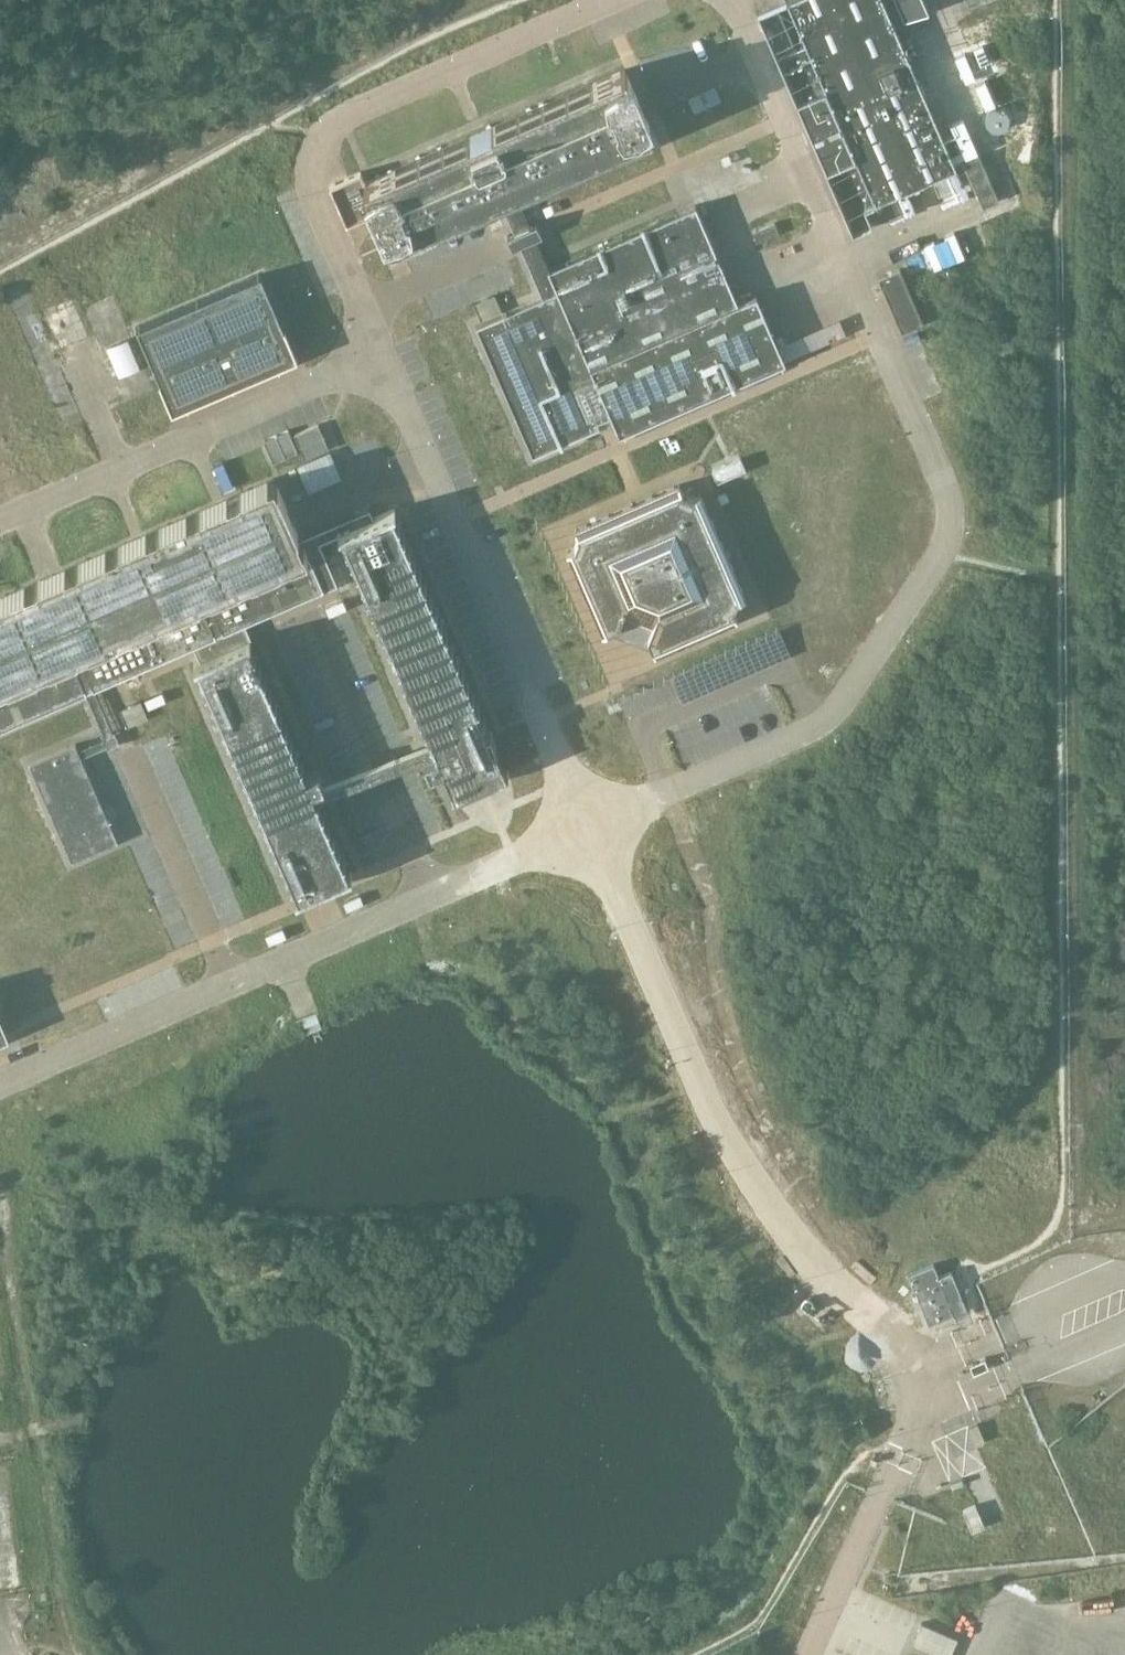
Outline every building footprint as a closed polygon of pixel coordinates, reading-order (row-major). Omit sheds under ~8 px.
[(786,1),(804,44),(775,57),(851,232),(870,224),(863,207),(954,167),(882,0),(785,0),(786,1)] [(927,10),(923,0),(894,0),(903,21),(927,10)] [(778,9),(759,18),(774,52),(793,43),(778,9)] [(338,181),(329,186),(346,225),(366,216),(373,231),(376,238),(385,234),(388,244),(497,197),(512,190),(649,132),(626,76),(624,72),(379,177),(379,178),(373,181),(364,185),(359,172),(338,181)] [(982,205),(997,198),(977,154),(962,161),(982,205)] [(956,172),(932,183),(937,195),(962,184),(956,172)] [(498,198),(511,229),(513,232),(509,234),(502,237),(508,250),(515,247),(520,245),(523,253),(542,297),(474,327),(532,456),(599,428),(596,421),(597,421),(609,415),(618,434),(784,362),(755,294),(736,302),(693,206),(678,212),(546,270),(531,235),(512,192),(498,198)] [(907,193),(873,208),(878,220),(912,205),(907,193)] [(772,222),(751,231),(756,242),(777,233),(772,222)] [(899,269),(878,278),(883,290),(901,332),(922,323),(899,269)] [(170,412),(296,358),(260,274),(135,328),(170,412)] [(320,424),(296,435),(306,459),(330,448),(320,424)] [(272,463),(297,452),(288,430),(263,440),(272,463)] [(744,468),(739,457),(711,470),(716,481),(744,468)] [(85,693),(105,735),(111,732),(92,689),(136,671),(146,693),(159,687),(150,665),(322,591),(335,585),(325,560),(318,542),(329,537),(325,529),(300,541),(295,531),(297,530),(277,484),(276,482),(275,483),(273,478),(267,481),(267,479),(255,484),(0,595),(0,730),(85,693)] [(681,491),(680,489),(679,483),(575,529),(576,535),(578,537),(571,550),(565,551),(600,633),(605,631),(652,649),(654,654),(735,618),(734,613),(732,611),(737,599),(740,599),(744,596),(699,492),(693,494),(691,495),(681,491)] [(369,509),(325,529),(329,537),(340,532),(431,739),(417,745),(422,756),(427,768),(442,765),(443,767),(454,792),(504,770),(493,745),(392,511),(373,519),(369,509)] [(247,641),(196,663),(298,897),(347,875),(315,799),(422,756),(417,745),(322,783),(317,770),(304,775),(247,641)] [(75,744),(29,764),(72,862),(117,841),(81,758),(106,746),(108,748),(118,744),(113,732),(111,732),(105,735),(102,736),(103,739),(77,749),(75,744)] [(932,1263),(907,1274),(927,1325),(955,1314),(957,1318),(966,1314),(949,1271),(938,1276),(932,1263)] [(980,1356),(966,1362),(970,1371),(984,1366),(980,1356)] [(974,1503),(962,1508),(970,1529),(982,1524),(974,1503)]
